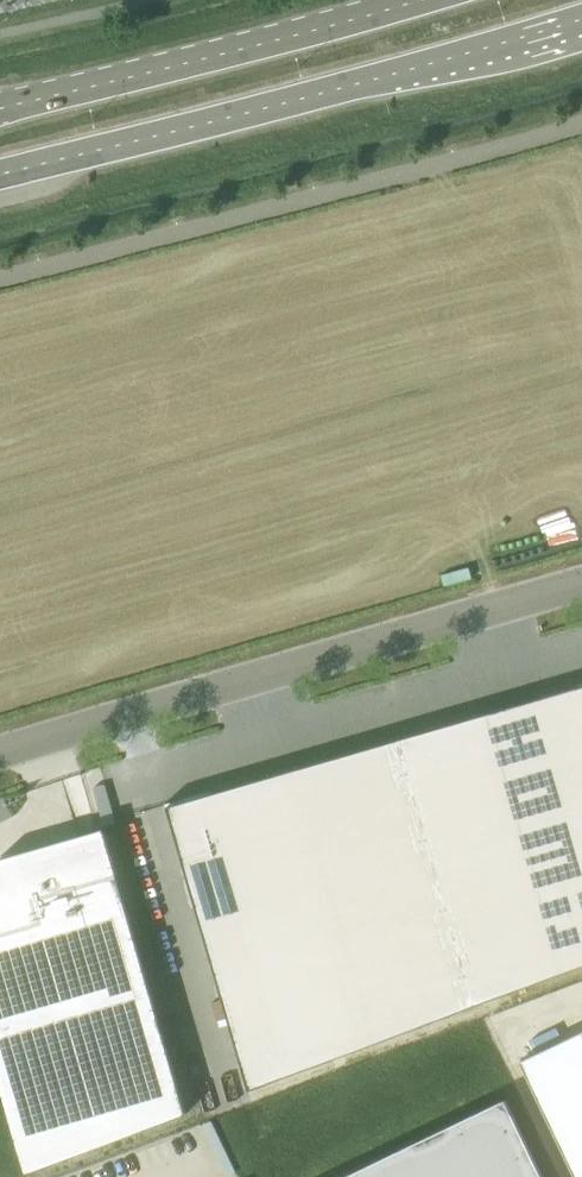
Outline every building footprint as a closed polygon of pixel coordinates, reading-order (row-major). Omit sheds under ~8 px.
[(581,965),(581,682),(166,803),(250,1090),(581,965)] [(0,856),(0,1091),(24,1174),(187,1113),(104,827),(0,856)] [(519,1060),(575,1176),(581,1176),(581,1030),(519,1060)] [(506,1098),(341,1176),(543,1176),(506,1098)]
